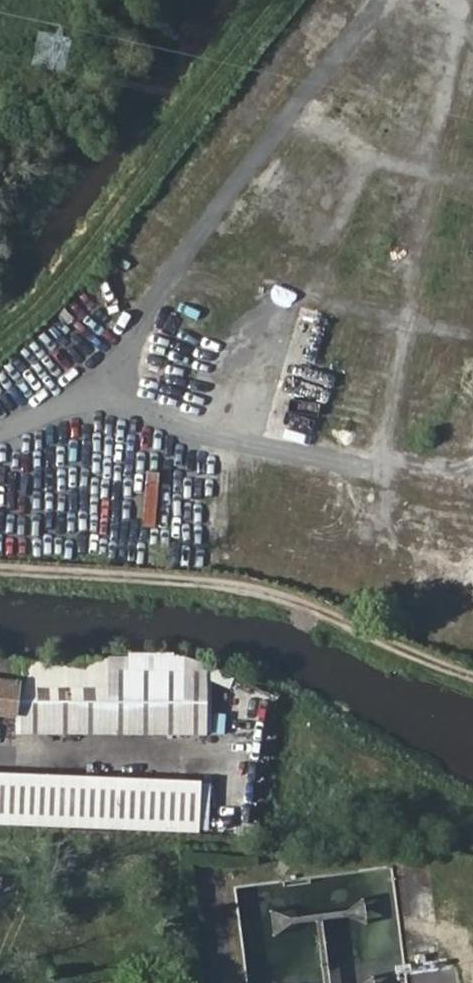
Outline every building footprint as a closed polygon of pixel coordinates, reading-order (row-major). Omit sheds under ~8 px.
[(17,720),(18,661),(16,660),(0,659),(0,718),(17,720)] [(90,662),(18,661),(17,720),(18,736),(212,737),(212,664),(90,662)] [(0,772),(0,822),(197,828),(199,778),(0,772)]
